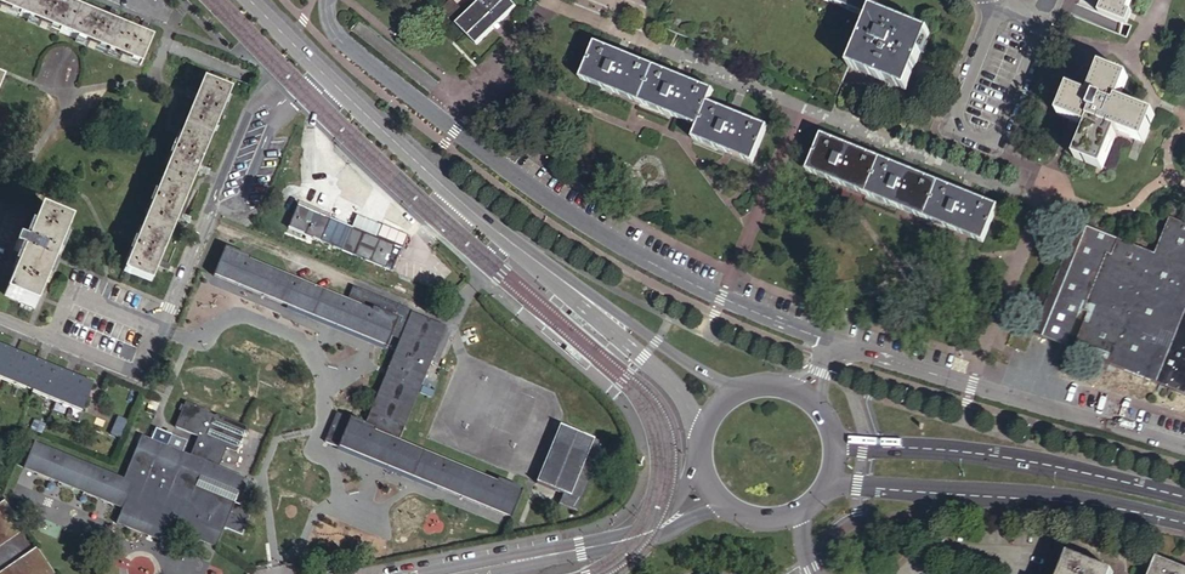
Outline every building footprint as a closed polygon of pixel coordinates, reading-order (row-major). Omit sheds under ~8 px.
[(143,64),(153,38),(146,34),(140,32),(113,21),(108,18),(66,1),(65,0),(0,0),(0,4),(143,64)] [(441,10),(450,19),(463,7),(457,0),(452,0),(441,10)] [(457,25),(477,44),(517,7),(511,0),(483,0),(457,25)] [(873,17),(852,67),(908,90),(932,33),(876,10),(881,0),(831,0),(873,17)] [(1101,14),(1130,25),(1136,12),(1131,10),(1135,0),(1102,0),(1106,2),(1101,14)] [(108,18),(113,21),(117,12),(112,9),(108,18)] [(140,32),(146,34),(150,25),(144,23),(140,32)] [(598,41),(583,78),(702,126),(696,138),(756,162),(770,126),(711,102),(716,90),(598,41)] [(1071,87),(1058,118),(1088,130),(1076,158),(1104,169),(1119,133),(1145,144),(1157,116),(1122,102),(1132,79),(1103,67),(1091,95),(1071,87)] [(123,270),(152,282),(158,268),(160,262),(178,219),(181,213),(189,193),(198,171),(201,164),(233,89),(205,78),(199,93),(196,99),(123,270)] [(196,99),(199,93),(191,90),(189,96),(196,99)] [(824,134),(809,172),(986,243),(1001,207),(824,134)] [(201,164),(198,171),(207,174),(210,168),(201,164)] [(290,229),(319,241),(329,217),(300,205),(290,229)] [(3,296),(34,309),(71,223),(40,210),(24,246),(16,242),(12,253),(20,256),(3,296)] [(181,213),(178,219),(187,223),(190,217),(181,213)] [(363,232),(329,217),(319,241),(354,256),(363,232)] [(1172,218),(1157,256),(1120,241),(1094,307),(1134,324),(1117,367),(1184,396),(1184,223),(1172,218)] [(363,232),(354,256),(393,271),(403,248),(363,232)] [(336,413),(324,442),(510,520),(522,490),(399,440),(446,328),(354,289),(349,299),(226,246),(215,274),(386,347),(391,336),(401,340),(365,425),(336,413)] [(160,262),(158,268),(167,271),(169,265),(160,262)] [(1134,324),(1094,307),(1076,350),(1117,367),(1134,324)] [(82,410),(93,383),(0,345),(0,375),(82,410)] [(202,456),(200,459),(219,467),(226,449),(232,452),(238,450),(246,431),(245,427),(219,417),(218,416),(213,417),(209,415),(210,412),(186,402),(174,428),(197,437),(191,451),(202,456)] [(560,503),(578,511),(606,443),(564,425),(540,481),(565,492),(560,503)] [(183,452),(167,445),(142,434),(123,478),(34,441),(23,468),(122,509),(116,523),(161,543),(167,528),(215,549),(234,504),(195,487),(175,478),(186,453),(183,452)] [(167,445),(183,452),(188,441),(172,434),(167,445)] [(175,478),(195,487),(200,476),(239,493),(245,478),(219,467),(200,459),(190,455),(186,453),(175,478)] [(26,529),(7,501),(0,505),(0,547),(26,529)] [(38,547),(0,573),(57,573),(38,547)] [(326,571),(337,569),(334,553),(322,555),(326,571)] [(1066,558),(1060,573),(1107,573),(1066,558)] [(1149,573),(1184,573),(1184,572),(1155,560),(1149,573)]
